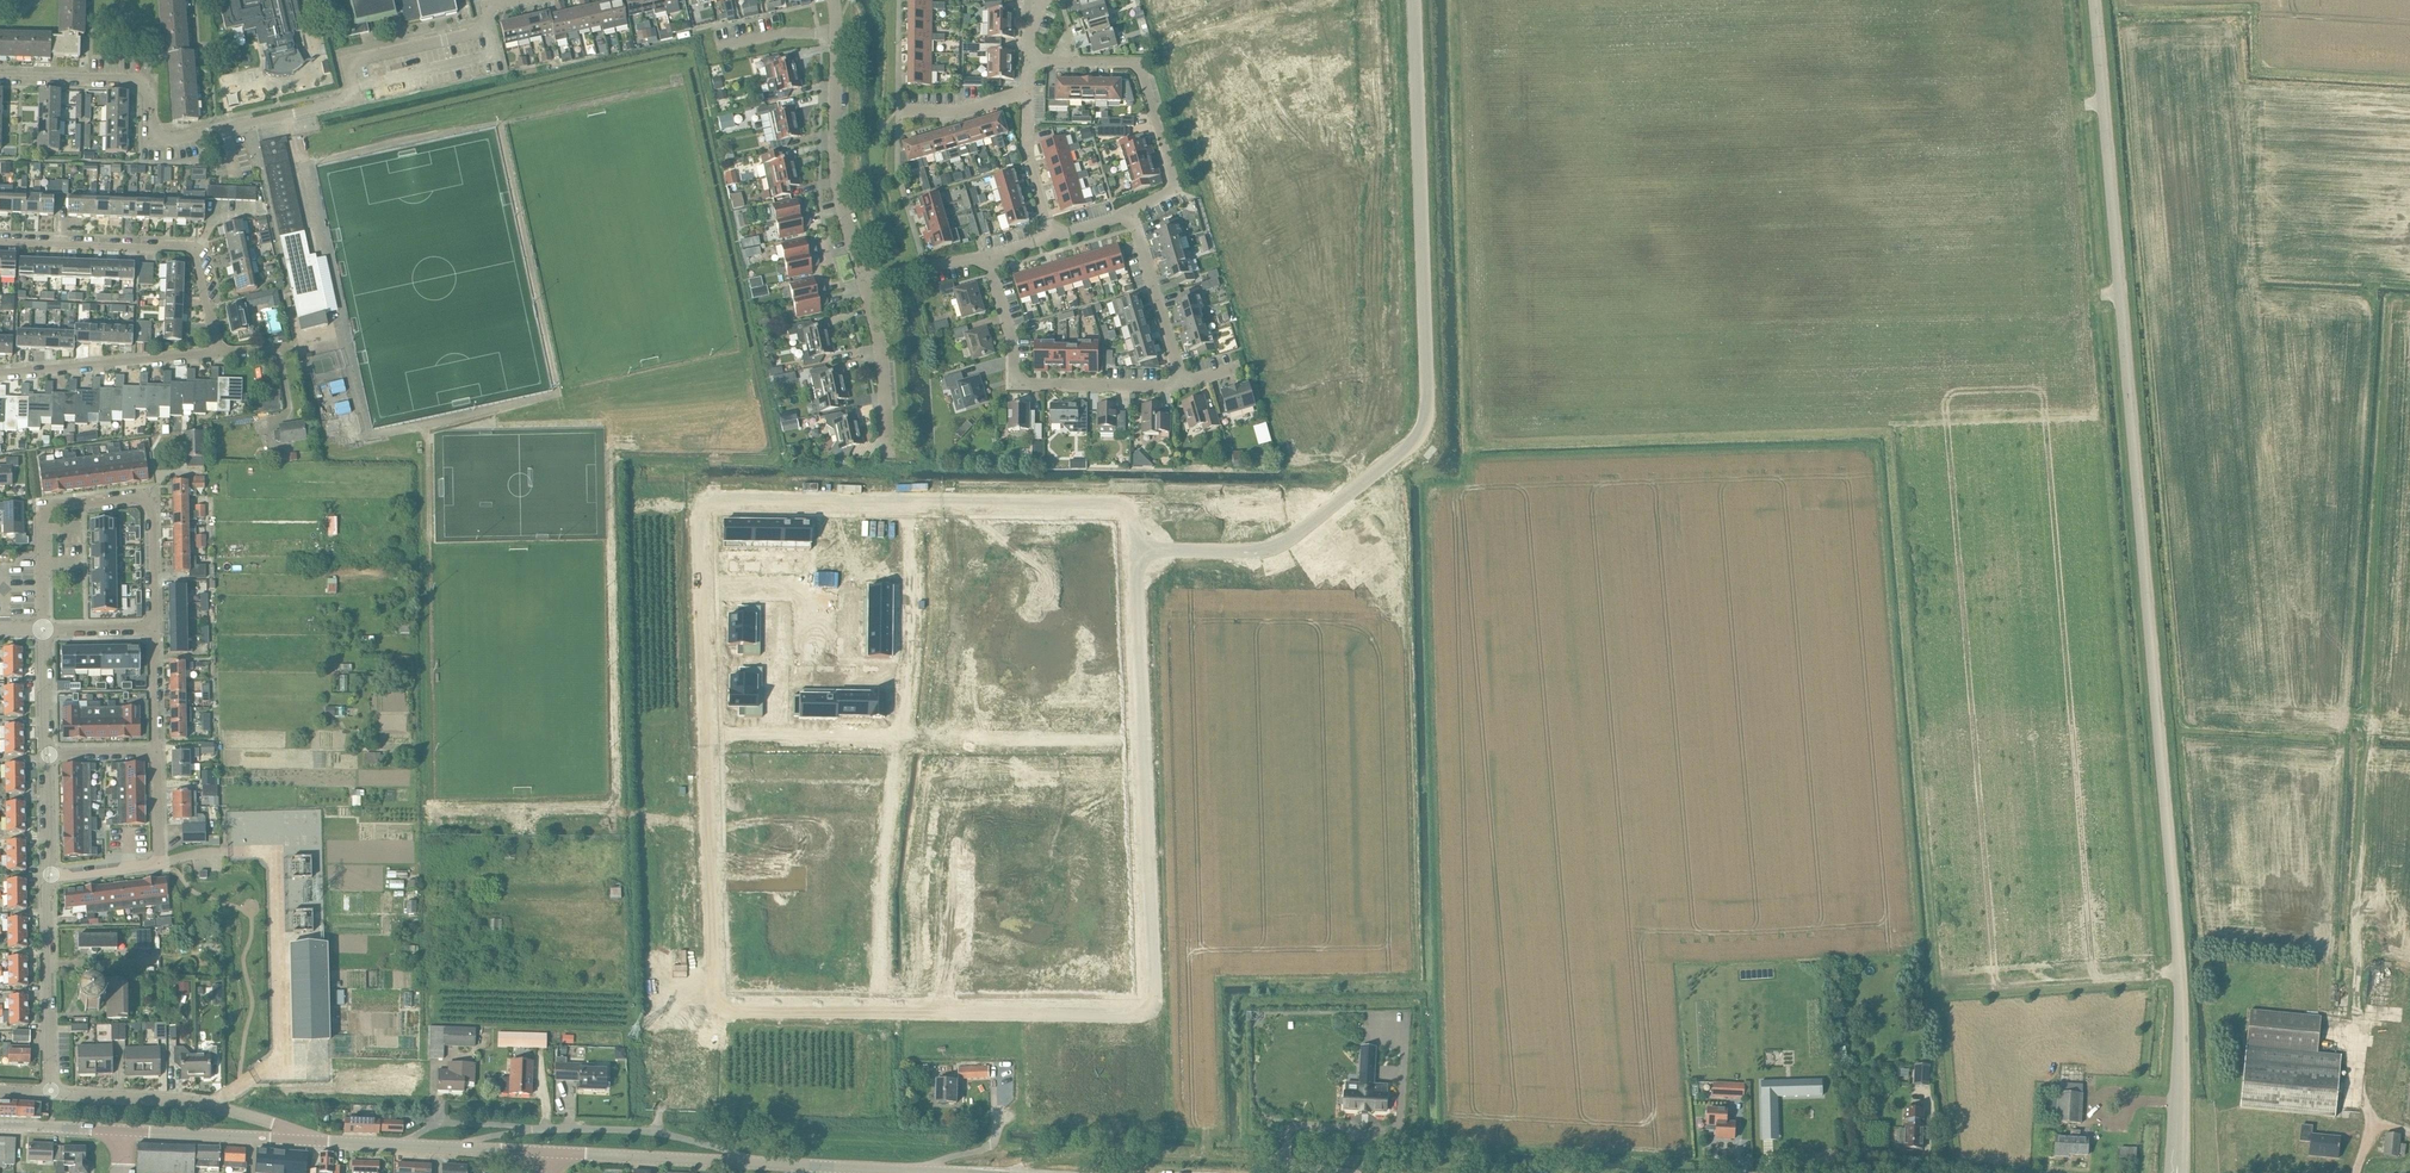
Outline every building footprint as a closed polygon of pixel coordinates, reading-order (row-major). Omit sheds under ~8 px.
[(225,30),(243,26),(244,32),(264,27),(268,43),(266,44),(268,52),(263,53),(264,59),(264,60),(264,73),(263,73),(263,72),(262,73),(265,74),(267,76),(270,76),(273,77),(276,77),(278,77),(281,77),(284,77),(287,76),(289,76),(292,75),(294,73),(297,72),(299,70),(300,69),(301,68),(302,68),(302,67),(303,66),(304,65),(304,64),(305,64),(305,63),(306,63),(307,62),(308,62),(309,62),(310,62),(311,62),(312,62),(312,61),(311,61),(310,61),(309,61),(308,61),(307,61),(306,62),(305,62),(304,63),(304,64),(303,64),(297,52),(298,52),(297,52),(294,52),(293,46),(296,45),(293,34),(302,32),(302,31),(295,0),(218,0),(225,30)] [(359,35),(368,33),(366,22),(394,15),(394,14),(402,13),(404,23),(420,19),(421,22),(456,14),(453,0),(326,0),(328,7),(332,6),(334,18),(341,16),(346,38),(359,35)] [(614,24),(615,28),(627,26),(626,21),(621,0),(619,0),(609,2),(614,24)] [(642,14),(638,0),(625,0),(629,17),(642,14)] [(642,14),(653,11),(651,0),(638,0),(642,14)] [(653,11),(654,15),(666,12),(663,0),(651,0),(653,11)] [(666,12),(678,9),(676,0),(663,0),(666,12)] [(1082,12),(1105,5),(1103,0),(1078,0),(1082,12)] [(184,1),(161,3),(162,21),(186,19),(185,10),(184,2),(184,1)] [(61,3),(61,19),(85,18),(85,2),(61,3)] [(597,5),(602,27),(614,24),(609,2),(597,5)] [(766,4),(767,10),(768,13),(775,12),(774,8),(773,3),(772,3),(766,4)] [(989,12),(989,24),(1014,25),(1014,11),(999,11),(999,3),(985,5),(985,11),(989,12)] [(585,8),(590,29),(602,27),(597,5),(585,8)] [(1085,33),(1085,34),(1109,26),(1108,20),(1109,20),(1105,5),(1082,12),(1086,25),(1083,26),(1085,33)] [(909,6),(909,20),(932,21),(932,10),(945,10),(945,7),(932,6),(909,6)] [(573,10),(578,32),(590,29),(585,8),(573,10)] [(757,8),(749,9),(751,17),(758,16),(757,8)] [(749,9),(742,11),(744,19),(751,17),(749,9)] [(561,13),(566,35),(578,32),(573,10),(561,13)] [(548,13),(554,38),(554,37),(555,43),(568,40),(566,35),(561,13),(549,16),(548,12),(548,13)] [(725,13),(726,19),(727,19),(727,23),(734,21),(734,17),(732,12),(725,13)] [(536,15),(541,37),(552,34),(553,38),(554,38),(548,13),(536,15)] [(524,18),(529,40),(541,37),(536,15),(524,18)] [(779,22),(777,16),(771,17),(772,24),(779,22)] [(61,35),(62,35),(77,36),(84,36),(85,18),(61,19),(61,35)] [(513,21),(518,42),(529,40),(524,18),(513,21)] [(186,19),(162,21),(163,37),(187,36),(186,26),(186,19)] [(909,20),(909,37),(931,38),(945,38),(945,35),(931,35),(932,21),(909,20)] [(505,45),(518,42),(513,21),(500,24),(505,45)] [(688,21),(681,23),(682,30),(690,28),(688,21)] [(985,37),(984,45),(999,45),(999,38),(1014,38),(1014,25),(989,24),(988,37),(985,37)] [(1111,32),(1109,26),(1085,34),(1088,41),(1090,40),(1094,54),(1117,47),(1113,32),(1111,32)] [(645,30),(648,44),(652,43),(651,38),(656,37),(654,28),(645,30)] [(638,41),(643,40),(644,45),(648,44),(645,30),(636,32),(638,41)] [(51,38),(50,55),(53,55),(53,58),(79,58),(80,40),(77,40),(77,36),(62,35),(62,39),(51,38)] [(16,60),(17,36),(0,36),(0,60),(16,60)] [(17,36),(16,60),(33,60),(34,37),(17,36)] [(187,36),(163,37),(165,53),(167,53),(169,53),(170,55),(188,53),(187,43),(187,36)] [(34,37),(33,60),(50,61),(50,55),(51,38),(51,37),(34,37)] [(909,37),(909,53),(931,53),(931,42),(945,42),(945,38),(931,38),(909,37)] [(632,41),(625,43),(626,49),(627,52),(633,50),(633,47),(632,41)] [(590,45),(581,47),(583,58),(593,56),(590,45)] [(988,53),(988,66),(1014,66),(1014,53),(999,52),(999,45),(984,45),(980,45),(980,53),(988,53)] [(188,53),(170,55),(171,70),(194,68),(194,60),(193,53),(188,53)] [(909,53),(908,69),(944,70),(944,67),(931,67),(931,53),(909,53)] [(772,72),(773,79),(797,74),(795,66),(796,66),(795,59),(780,63),(778,55),(762,59),(764,68),(770,72),(772,72)] [(327,61),(321,62),(324,74),(330,73),(327,61)] [(984,86),(998,87),(998,80),(1013,80),(1014,66),(988,66),(988,79),(984,79),(984,86)] [(194,68),(171,70),(172,87),(196,86),(195,77),(194,70),(194,68)] [(944,73),(944,70),(908,69),(908,86),(931,86),(931,73),(944,73)] [(766,85),(768,92),(762,93),(764,102),(787,97),(786,90),(801,87),(800,81),(798,81),(797,74),(773,79),(768,81),(766,85)] [(720,77),(712,79),(714,90),(722,88),(720,77)] [(1069,108),(1069,102),(1069,81),(1056,80),(1056,87),(1049,87),(1049,108),(1069,108)] [(1082,81),(1082,102),(1095,102),(1095,81),(1096,81),(1096,80),(1082,80),(1082,81)] [(1069,81),(1069,102),(1082,102),(1082,81),(1069,81)] [(1095,81),(1095,102),(1108,102),(1108,81),(1096,81),(1095,81)] [(1108,81),(1108,102),(1121,103),(1121,95),(1130,95),(1130,96),(1131,96),(1128,84),(1121,84),(1121,81),(1108,81)] [(196,86),(172,87),(173,104),(197,102),(196,94),(196,86)] [(38,90),(38,106),(60,107),(60,91),(38,90)] [(725,91),(717,92),(718,99),(719,100),(727,99),(725,91)] [(106,92),(106,108),(128,108),(128,93),(106,92)] [(197,102),(173,104),(175,123),(198,121),(198,120),(198,111),(197,103),(197,102)] [(762,115),(765,130),(772,128),(796,123),(794,115),(796,115),(795,108),(779,112),(777,105),(756,109),(757,116),(762,115)] [(38,106),(38,121),(59,122),(60,107),(38,106)] [(106,108),(105,123),(128,123),(128,108),(106,108)] [(727,115),(718,117),(720,130),(730,128),(727,115)] [(995,138),(998,146),(1003,145),(1000,136),(1008,134),(1002,115),(990,118),(995,138)] [(1108,120),(1108,127),(1122,127),(1134,127),(1134,117),(1122,116),(1122,120),(1108,120)] [(978,125),(983,142),(991,139),(993,148),(998,146),(995,138),(990,118),(977,122),(978,125)] [(38,121),(37,136),(59,137),(59,122),(38,121)] [(971,145),(973,154),(978,152),(975,144),(983,142),(978,125),(977,122),(965,126),(971,145)] [(105,123),(105,138),(127,138),(128,123),(105,123)] [(768,143),(769,143),(770,150),(786,146),(785,139),(800,136),(799,130),(798,130),(796,123),(772,128),(765,130),(768,143)] [(953,129),(959,149),(966,147),(969,155),(973,154),(971,145),(965,126),(953,129)] [(1089,127),(1083,129),(1086,140),(1092,138),(1089,127)] [(1125,136),(1125,128),(1096,127),(1096,135),(1125,136)] [(946,153),(949,161),(953,160),(951,151),(959,149),(953,129),(940,133),(946,153)] [(928,137),(934,156),(942,154),(944,162),(949,161),(946,153),(940,133),(928,137)] [(1119,142),(1125,161),(1153,152),(1151,146),(1147,148),(1143,134),(1133,137),(1132,134),(1118,139),(1119,142)] [(59,152),(59,137),(37,136),(37,151),(59,152)] [(1041,143),(1045,157),(1079,146),(1078,143),(1068,146),(1065,136),(1041,143)] [(923,163),(924,168),(928,167),(926,158),(934,156),(928,137),(916,140),(917,145),(921,160),(923,163)] [(127,154),(127,138),(105,138),(105,153),(127,154)] [(909,163),(917,161),(919,170),(921,177),(926,175),(924,168),(923,163),(921,160),(917,145),(916,140),(903,144),(905,153),(901,154),(900,169),(910,166),(909,163)] [(260,147),(263,160),(277,156),(276,154),(285,152),(283,141),(260,147)] [(1045,157),(1049,170),(1073,163),(1070,153),(1080,150),(1079,146),(1045,157)] [(304,262),(299,239),(305,238),(285,152),(276,154),(277,156),(263,160),(292,292),(301,332),(327,327),(325,315),(327,315),(315,259),(304,262)] [(732,152),(723,154),(725,161),(734,159),(732,152)] [(761,157),(763,166),(765,178),(796,172),(794,164),(795,163),(794,157),(784,159),(782,152),(761,157)] [(1018,152),(1011,154),(1014,165),(1022,163),(1023,162),(1019,152),(1018,152)] [(1125,161),(1128,172),(1152,165),(1150,159),(1155,157),(1153,152),(1125,161)] [(1011,154),(1003,157),(1006,167),(1014,165),(1011,154)] [(997,162),(990,164),(992,171),(999,169),(997,162)] [(1049,170),(1053,183),(1088,174),(1087,171),(1076,174),(1073,163),(1049,170)] [(0,164),(0,175),(10,175),(10,164),(0,164)] [(1104,175),(1110,173),(1108,165),(1102,167),(1104,175)] [(1154,171),(1152,165),(1128,172),(1133,191),(1150,185),(1148,179),(1160,175),(1158,169),(1154,171)] [(994,177),(998,191),(1023,183),(1021,177),(1017,178),(1014,171),(994,177)] [(735,172),(725,174),(727,186),(737,184),(735,172)] [(765,178),(768,190),(770,199),(786,195),(784,188),(800,185),(799,179),(797,179),(796,172),(765,178)] [(961,173),(953,176),(955,182),(963,180),(961,173)] [(1053,183),(1057,197),(1081,190),(1078,180),(1088,177),(1088,174),(1053,183)] [(950,177),(941,180),(942,185),(943,186),(952,183),(950,177)] [(1114,177),(1107,179),(1110,187),(1116,185),(1114,177)] [(40,196),(39,216),(53,216),(54,194),(61,194),(61,179),(54,179),(54,181),(49,181),(49,185),(46,185),(46,196),(40,196)] [(941,179),(933,181),(934,187),(942,185),(941,180),(941,179)] [(26,195),(25,215),(39,216),(40,196),(40,181),(35,181),(34,188),(33,188),(33,196),(26,195)] [(177,201),(176,221),(190,221),(191,193),(191,181),(185,181),(185,192),(183,192),(183,201),(177,201)] [(998,191),(1002,203),(1022,197),(1020,190),(1025,188),(1023,183),(998,191)] [(207,200),(214,200),(215,186),(207,186),(207,200)] [(969,190),(972,198),(978,196),(976,188),(969,190)] [(109,198),(108,218),(122,219),(123,199),(123,189),(116,189),(116,199),(109,198)] [(1061,212),(1092,203),(1095,202),(1094,197),(1084,200),(1081,190),(1057,197),(1061,212)] [(960,193),(963,201),(969,199),(966,191),(960,193)] [(191,193),(190,221),(204,222),(205,193),(191,193)] [(11,215),(12,195),(0,194),(0,214),(11,215)] [(737,194),(730,196),(733,209),(740,208),(737,194)] [(916,208),(917,214),(942,207),(939,194),(918,200),(920,207),(916,208)] [(12,195),(11,215),(25,215),(26,195),(12,195)] [(980,204),(978,196),(972,198),(974,206),(980,204)] [(67,216),(81,217),(82,197),(68,197),(67,216)] [(82,197),(81,217),(95,218),(96,198),(82,197)] [(1002,203),(1005,215),(1030,208),(1029,202),(1024,203),(1022,197),(1002,203)] [(96,198),(95,218),(108,218),(109,198),(96,198)] [(123,199),(122,219),(135,219),(136,199),(123,199)] [(136,199),(135,219),(149,220),(150,200),(136,199)] [(971,207),(969,199),(963,201),(965,208),(971,207)] [(150,200),(149,220),(162,220),(163,200),(150,200)] [(163,200),(162,220),(176,221),(177,201),(163,200)] [(772,205),(776,222),(806,215),(804,208),(804,207),(803,207),(797,208),(796,200),(772,205)] [(924,218),(926,225),(946,219),(942,207),(917,214),(919,220),(924,218)] [(1032,213),(1030,208),(1005,215),(1009,227),(1029,221),(1027,215),(1032,213)] [(977,215),(979,223),(986,221),(986,220),(985,221),(983,213),(977,215)] [(746,214),(737,216),(740,228),(748,226),(746,214)] [(801,226),(806,224),(807,224),(807,223),(808,223),(806,215),(776,222),(779,239),(803,234),(801,226)] [(969,225),(969,226),(976,224),(973,216),(968,217),(970,225),(969,225)] [(1152,241),(1154,247),(1179,240),(1179,239),(1183,238),(1180,231),(1179,227),(1177,219),(1173,220),(1172,217),(1162,220),(1163,223),(1160,224),(1162,231),(1155,233),(1157,239),(1152,241)] [(260,218),(251,220),(254,234),(264,232),(260,218)] [(923,233),(925,239),(950,231),(946,219),(926,225),(928,231),(923,233)] [(990,233),(986,221),(979,223),(983,235),(990,233)] [(223,226),(226,240),(245,236),(242,222),(223,226)] [(980,236),(976,224),(969,226),(973,238),(980,236)] [(953,244),(950,231),(925,239),(926,244),(931,243),(933,250),(953,244)] [(226,240),(228,253),(248,249),(245,236),(226,240)] [(780,244),(784,262),(814,255),(813,247),(812,246),(811,246),(806,247),(804,239),(780,244)] [(1160,250),(1162,257),(1182,251),(1179,240),(1154,247),(1155,252),(1160,250)] [(1104,249),(1115,282),(1118,281),(1115,272),(1125,269),(1118,245),(1104,249)] [(228,253),(231,267),(251,263),(248,249),(228,253)] [(1090,253),(1099,277),(1108,274),(1111,283),(1115,282),(1104,249),(1090,253)] [(1159,264),(1160,270),(1186,262),(1182,251),(1162,257),(1164,263),(1159,264)] [(1079,256),(1089,289),(1092,288),(1089,279),(1099,277),(1090,253),(1079,256)] [(0,272),(15,273),(16,254),(1,254),(0,272)] [(810,265),(815,264),(816,263),(814,255),(784,262),(788,278),(812,273),(810,265)] [(1064,261),(1074,284),(1082,281),(1085,290),(1089,289),(1079,256),(1064,261)] [(18,277),(33,278),(34,260),(19,259),(18,277)] [(34,260),(33,278),(47,278),(48,260),(34,260)] [(48,260),(47,278),(61,279),(62,261),(48,260)] [(62,261),(61,279),(76,279),(77,261),(62,261)] [(77,261),(76,279),(90,280),(91,262),(77,261)] [(1053,264),(1062,297),(1066,296),(1063,287),(1074,284),(1064,261),(1053,264)] [(1186,262),(1160,270),(1162,275),(1167,274),(1169,280),(1176,278),(1178,285),(1195,280),(1192,272),(1191,268),(1189,261),(1186,262)] [(91,262),(90,280),(104,280),(105,262),(91,262)] [(105,262),(104,280),(104,288),(111,288),(111,281),(119,281),(119,263),(105,262)] [(119,263),(119,281),(133,282),(134,263),(119,263)] [(231,267),(234,280),(253,276),(251,263),(231,267)] [(145,264),(145,276),(153,277),(153,264),(145,264)] [(1039,268),(1047,292),(1056,289),(1059,298),(1062,297),(1053,264),(1039,268)] [(166,265),(165,280),(184,280),(184,265),(166,265)] [(1026,272),(1036,304),(1039,303),(1037,295),(1047,292),(1039,268),(1026,272)] [(1013,276),(1020,300),(1030,297),(1033,305),(1036,304),(1026,272),(1013,276)] [(145,276),(145,285),(152,286),(153,277),(145,276)] [(256,290),(253,276),(234,280),(237,294),(256,290)] [(789,284),(793,301),(823,295),(821,287),(821,286),(820,286),(815,287),(813,279),(789,284)] [(165,280),(165,293),(183,294),(184,280),(165,280)] [(1209,281),(1201,283),(1203,291),(1211,288),(1209,281)] [(984,312),(976,283),(955,289),(953,283),(940,287),(942,297),(955,293),(963,318),(984,312)] [(1132,284),(1123,286),(1125,293),(1134,291),(1132,284)] [(757,288),(750,290),(752,299),(759,297),(757,288)] [(245,296),(247,303),(278,296),(277,290),(276,289),(245,296)] [(1173,311),(1174,317),(1199,310),(1200,310),(1203,308),(1201,301),(1200,298),(1200,297),(1198,289),(1181,294),(1183,301),(1175,303),(1177,307),(1178,310),(1173,311)] [(164,301),(164,308),(183,309),(183,294),(165,293),(159,293),(158,300),(164,301)] [(818,305),(824,304),(824,303),(825,303),(825,302),(823,295),(793,301),(796,318),(820,313),(818,305)] [(1118,316),(1142,309),(1139,296),(1122,301),(1121,299),(1112,301),(1116,317),(1118,316)] [(32,303),(32,310),(39,310),(39,312),(46,312),(46,303),(32,303)] [(244,306),(226,310),(232,334),(246,331),(244,322),(247,321),(244,306)] [(1091,307),(1082,309),(1084,317),(1093,314),(1091,307)] [(164,308),(164,323),(182,323),(183,309),(164,308)] [(1122,328),(1127,327),(1128,327),(1146,321),(1142,309),(1118,316),(1122,328)] [(1182,324),(1183,327),(1203,321),(1200,310),(1199,310),(1174,317),(1176,322),(1181,321),(1182,324)] [(767,316),(756,319),(758,329),(769,326),(767,316)] [(117,327),(117,346),(132,346),(133,328),(132,328),(132,321),(125,321),(125,328),(117,327)] [(805,344),(805,345),(829,340),(827,332),(829,332),(827,325),(812,329),(810,321),(786,327),(788,336),(796,334),(797,341),(802,344),(805,344)] [(1128,327),(1131,339),(1150,334),(1146,321),(1128,327)] [(1180,334),(1181,340),(1206,333),(1210,332),(1210,331),(1206,332),(1203,321),(1183,327),(1184,330),(1185,333),(1180,334)] [(164,323),(163,337),(163,341),(181,342),(182,323),(164,323)] [(934,324),(926,326),(928,333),(936,331),(934,324)] [(1034,324),(1027,327),(1028,332),(1036,330),(1034,324)] [(59,332),(58,351),(74,351),(74,344),(74,326),(68,325),(68,333),(59,332)] [(74,326),(74,344),(88,344),(89,326),(74,326)] [(89,326),(88,344),(103,345),(104,327),(89,326)] [(973,360),(994,353),(986,328),(969,333),(967,326),(953,330),(956,340),(966,337),(973,360)] [(104,327),(103,345),(117,346),(117,327),(104,327)] [(143,330),(142,343),(150,343),(151,330),(143,330)] [(286,341),(285,330),(277,331),(279,342),(286,341)] [(16,349),(30,350),(31,331),(16,331),(16,349)] [(31,331),(30,350),(44,350),(45,332),(31,331)] [(45,332),(44,350),(58,351),(59,332),(45,332)] [(1212,339),(1210,332),(1206,333),(1181,340),(1183,345),(1188,344),(1189,347),(1190,351),(1197,349),(1199,355),(1216,350),(1213,342),(1212,339)] [(1128,353),(1129,354),(1153,346),(1150,334),(1131,339),(1135,352),(1128,353)] [(12,357),(13,338),(0,338),(0,356),(12,357)] [(831,347),(829,340),(805,345),(807,351),(805,351),(801,358),(803,367),(819,363),(818,356),(833,353),(832,347),(831,347)] [(1048,367),(1054,367),(1054,346),(1055,346),(1055,342),(1034,342),(1034,372),(1048,372),(1048,367)] [(1079,346),(1078,367),(1084,367),(1084,372),(1098,372),(1099,342),(1078,342),(1078,346),(1079,346)] [(772,344),(766,346),(768,352),(774,351),(772,344)] [(1054,346),(1054,367),(1060,367),(1060,372),(1066,372),(1067,346),(1055,346),(1054,346)] [(1067,346),(1066,372),(1072,372),(1072,367),(1078,367),(1079,346),(1078,346),(1067,346)] [(1157,359),(1153,346),(1129,354),(1132,366),(1157,359)] [(273,359),(263,360),(264,371),(274,370),(273,359)] [(809,370),(811,380),(813,392),(844,385),(842,377),(843,377),(842,371),(826,374),(825,367),(809,370)] [(217,404),(216,412),(229,412),(229,401),(241,402),(242,379),(218,379),(218,368),(210,368),(210,381),(210,382),(218,382),(217,404)] [(194,384),(193,406),(193,414),(205,415),(206,404),(217,404),(218,382),(210,382),(210,381),(194,381),(195,370),(187,370),(186,383),(186,384),(194,384)] [(961,372),(960,373),(959,370),(943,374),(944,378),(947,389),(959,386),(965,408),(987,402),(979,376),(964,381),(961,372)] [(170,386),(169,408),(169,416),(182,417),(182,406),(193,406),(194,384),(186,384),(186,383),(171,383),(171,372),(161,372),(161,385),(161,386),(170,386)] [(146,410),(145,418),(158,418),(158,408),(169,408),(170,386),(161,386),(161,385),(147,385),(147,374),(139,374),(139,387),(139,388),(146,389),(146,410)] [(780,375),(772,377),(772,378),(773,385),(778,384),(782,383),(780,377),(780,375)] [(122,413),(122,420),(134,421),(135,410),(146,410),(146,389),(139,388),(139,387),(123,387),(124,376),(116,376),(115,389),(115,391),(123,391),(122,413)] [(99,392),(98,414),(98,422),(111,423),(111,412),(122,412),(122,413),(123,391),(115,391),(115,389),(100,389),(100,378),(92,378),(91,392),(99,392)] [(76,394),(75,416),(74,425),(87,425),(87,414),(98,414),(99,392),(91,392),(76,391),(76,381),(68,380),(68,394),(76,394)] [(51,418),(51,419),(51,426),(63,427),(64,416),(75,416),(76,394),(68,394),(52,393),(53,383),(45,382),(44,396),(52,396),(51,418)] [(1228,415),(1255,407),(1248,383),(1221,391),(1228,415)] [(27,420),(26,428),(27,428),(27,429),(40,429),(40,418),(51,419),(51,418),(52,396),(44,396),(29,395),(29,385),(21,384),(21,398),(28,398),(27,421),(27,420)] [(4,423),(3,431),(16,431),(16,430),(26,428),(27,420),(27,421),(28,398),(21,398),(5,397),(6,385),(0,385),(0,400),(4,400),(4,423)] [(813,392),(816,403),(818,413),(834,409),(833,402),(848,399),(847,392),(845,393),(844,385),(813,392)] [(279,391),(268,391),(268,402),(264,402),(264,403),(264,412),(279,410),(279,391)] [(1220,425),(1215,411),(1208,413),(1203,397),(1183,403),(1190,429),(1202,425),(1203,430),(1220,425)] [(1030,412),(1030,404),(1019,404),(1008,404),(1008,430),(1030,430),(1030,429),(1035,429),(1034,439),(1042,439),(1042,425),(1035,425),(1035,412),(1030,412)] [(1087,432),(1087,404),(1052,404),(1051,424),(1062,424),(1070,432),(1087,432)] [(1097,427),(1098,427),(1098,432),(1099,434),(1114,435),(1116,432),(1116,430),(1125,430),(1125,412),(1117,412),(1117,405),(1097,405),(1097,427)] [(1169,439),(1170,419),(1170,416),(1161,415),(1162,405),(1143,405),(1142,433),(1160,433),(1160,439),(1169,439)] [(785,412),(778,414),(780,423),(786,421),(787,421),(785,412)] [(833,429),(835,436),(859,431),(857,423),(858,423),(857,416),(841,420),(840,412),(824,416),(826,425),(832,429),(833,429)] [(786,421),(780,423),(782,433),(789,431),(786,421)] [(279,431),(273,432),(274,444),(281,443),(281,444),(306,440),(303,422),(279,426),(279,431)] [(968,422),(962,429),(966,433),(973,427),(968,422)] [(860,438),(859,431),(835,436),(836,442),(835,442),(831,449),(833,458),(849,455),(847,447),(863,444),(861,438),(860,438)] [(184,458),(186,458),(186,468),(203,468),(203,458),(203,432),(184,433),(184,458)] [(41,436),(41,445),(49,445),(49,436),(41,436)] [(18,441),(17,449),(26,449),(26,442),(18,441)] [(1042,443),(1032,443),(1033,460),(1042,460),(1042,443)] [(788,454),(794,452),(793,445),(786,447),(788,454)] [(128,452),(132,483),(140,483),(140,481),(147,480),(143,446),(139,446),(140,451),(128,452)] [(114,448),(113,448),(118,484),(126,483),(126,484),(132,483),(128,452),(120,453),(120,447),(114,448)] [(99,450),(98,450),(103,487),(110,486),(110,485),(118,484),(113,448),(108,449),(107,449),(107,455),(100,456),(99,450)] [(282,449),(270,451),(272,462),(284,460),(282,449)] [(93,457),(84,458),(88,489),(95,488),(95,487),(102,486),(102,487),(103,487),(98,450),(92,451),(93,457)] [(1138,450),(1133,455),(1133,467),(1138,467),(1143,467),(1143,455),(1138,450)] [(1221,451),(1215,457),(1224,464),(1229,458),(1221,451)] [(1242,452),(1233,453),(1235,468),(1244,467),(1242,452)] [(75,453),(68,454),(73,489),(81,488),(81,489),(88,489),(84,458),(76,459),(75,453)] [(296,453),(288,454),(289,462),(297,460),(296,453)] [(63,460),(54,461),(58,492),(65,491),(65,490),(73,489),(68,454),(62,455),(63,460)] [(45,457),(38,457),(42,493),(51,492),(51,493),(58,492),(54,461),(46,462),(45,457)] [(0,466),(0,486),(11,486),(11,467),(18,467),(18,458),(6,459),(6,466),(0,466)] [(1076,460),(1069,460),(1069,469),(1086,469),(1086,462),(1086,461),(1086,460),(1085,460),(1076,460)] [(172,482),(172,496),(188,496),(188,488),(195,488),(195,484),(203,484),(203,477),(195,478),(195,482),(172,482)] [(172,496),(173,512),(188,512),(188,496),(172,496)] [(22,503),(3,503),(3,535),(23,535),(22,503)] [(173,512),(173,527),(188,526),(188,512),(173,512)] [(337,517),(328,517),(328,536),(337,535),(337,517)] [(119,521),(119,520),(92,521),(90,522),(90,530),(92,530),(92,534),(119,534),(119,521)] [(738,522),(723,522),(722,549),(737,550),(738,522)] [(738,522),(737,550),(752,550),(752,522),(738,522)] [(752,522),(752,550),(766,550),(766,523),(752,522)] [(781,523),(766,523),(766,550),(780,550),(781,523)] [(781,523),(780,550),(795,550),(795,523),(781,523)] [(795,523),(795,550),(810,550),(810,523),(795,523)] [(173,527),(173,541),(189,541),(188,526),(173,527)] [(861,543),(861,561),(872,561),(872,555),(888,555),(888,547),(891,547),(891,536),(888,536),(888,528),(871,527),(871,543),(861,543)] [(91,547),(119,547),(119,534),(92,534),(92,539),(91,539),(91,547)] [(173,541),(174,557),(189,557),(189,541),(173,541)] [(115,547),(119,547),(91,547),(91,556),(92,556),(92,560),(115,560),(115,547)] [(189,566),(189,557),(174,557),(174,573),(189,572),(190,578),(206,578),(205,565),(189,566)] [(91,573),(115,573),(115,560),(92,560),(92,564),(91,564),(91,573)] [(120,585),(115,585),(115,573),(91,573),(93,573),(93,577),(91,577),(91,586),(120,585)] [(865,597),(862,597),(862,600),(891,600),(891,584),(865,583),(865,597)] [(93,599),(120,598),(120,585),(91,586),(92,594),(93,594),(93,599)] [(168,596),(169,596),(169,603),(186,603),(186,587),(168,587),(168,596)] [(121,611),(120,611),(120,598),(93,599),(93,603),(92,603),(92,612),(93,612),(121,612),(121,611)] [(891,600),(862,600),(862,612),(891,612),(891,600)] [(168,612),(170,612),(170,620),(186,619),(186,603),(169,603),(168,603),(168,612)] [(743,616),(727,616),(727,631),(759,632),(760,607),(743,607),(743,616)] [(891,612),(862,612),(861,623),(890,623),(891,612)] [(169,629),(170,628),(170,636),(187,636),(186,619),(170,620),(169,620),(169,629)] [(890,623),(861,623),(861,634),(890,635),(890,623)] [(759,632),(727,631),(727,646),(742,646),(742,656),(759,656),(759,632)] [(861,634),(861,635),(864,635),(864,646),(890,646),(890,635),(861,634)] [(169,645),(170,645),(170,653),(187,653),(187,652),(192,652),(192,643),(187,643),(187,636),(170,636),(169,636),(169,645)] [(140,640),(126,641),(126,665),(140,665),(140,640)] [(71,641),(57,641),(57,665),(71,665),(71,641)] [(85,641),(71,641),(71,665),(85,665),(85,641)] [(98,641),(85,641),(85,665),(98,665),(98,641)] [(112,641),(98,641),(98,665),(112,665),(112,641)] [(126,641),(112,641),(112,665),(126,665),(126,641)] [(890,646),(864,646),(864,658),(890,658),(890,646)] [(2,649),(3,664),(22,663),(22,648),(2,649)] [(169,663),(170,676),(185,676),(185,671),(193,670),(193,663),(185,663),(185,662),(169,663)] [(23,677),(22,663),(3,664),(3,678),(23,677)] [(744,678),(729,678),(729,692),(761,692),(761,668),(744,668),(744,678)] [(170,676),(170,691),(185,691),(185,676),(170,676)] [(3,687),(3,702),(23,701),(23,687),(3,687)] [(792,696),(792,717),(799,717),(799,719),(812,720),(813,691),(799,690),(799,696),(792,696)] [(170,691),(170,706),(186,706),(185,691),(170,691)] [(824,691),(813,691),(812,720),(824,720),(824,691)] [(836,691),(824,691),(824,720),(835,720),(836,691)] [(836,691),(835,720),(836,720),(836,717),(847,717),(847,691),(836,691)] [(848,691),(847,691),(847,717),(858,717),(859,694),(848,694),(848,691)] [(729,692),(728,692),(728,708),(744,708),(744,717),(761,718),(762,692),(761,692),(729,692)] [(870,694),(859,694),(858,717),(869,717),(869,718),(870,718),(870,693),(870,694)] [(884,694),(870,693),(870,718),(883,718),(884,694)] [(23,716),(23,701),(3,702),(4,716),(23,716)] [(86,708),(78,708),(79,739),(85,739),(85,738),(94,738),(93,702),(92,702),(86,702),(86,708)] [(100,702),(93,702),(94,738),(102,738),(102,739),(109,739),(108,702),(107,702),(107,708),(100,708),(100,702)] [(115,702),(108,702),(109,739),(109,738),(117,738),(117,739),(124,739),(123,708),(115,708),(115,702)] [(170,706),(171,723),(186,723),(186,706),(170,706)] [(139,707),(123,708),(124,739),(131,738),(130,737),(140,737),(140,732),(141,732),(141,725),(140,725),(140,719),(139,719),(139,707)] [(62,726),(61,726),(61,733),(62,733),(62,739),(72,738),(72,739),(79,739),(78,708),(62,709),(63,721),(62,721),(62,726)] [(186,739),(186,723),(171,723),(171,740),(186,739)] [(4,726),(4,740),(24,739),(23,725),(4,726)] [(24,755),(24,739),(4,740),(4,755),(24,755)] [(214,742),(200,743),(201,755),(214,755),(214,742)] [(171,752),(171,766),(190,766),(190,758),(199,758),(199,749),(190,749),(190,751),(171,752)] [(144,772),(143,772),(143,763),(111,764),(111,771),(117,771),(117,779),(145,779),(144,772)] [(4,765),(5,779),(24,778),(24,764),(4,765)] [(89,771),(95,771),(95,764),(63,765),(63,773),(62,773),(62,780),(89,780),(89,771)] [(190,772),(190,766),(171,766),(171,779),(189,779),(189,781),(199,781),(199,772),(190,772)] [(212,771),(201,772),(202,786),(217,786),(217,778),(212,778),(212,771)] [(24,793),(24,778),(5,779),(5,793),(24,793)] [(144,786),(145,786),(145,779),(117,779),(117,788),(111,788),(111,789),(111,795),(144,794),(144,786)] [(96,788),(90,788),(89,780),(62,780),(62,787),(63,787),(63,795),(96,795),(96,788)] [(202,792),(202,798),(215,798),(215,786),(202,786),(202,792)] [(953,793),(945,793),(945,810),(970,811),(970,794),(962,794),(962,791),(953,791),(953,793)] [(1021,791),(1010,791),(1009,814),(1021,814),(1021,791)] [(1033,791),(1021,791),(1021,814),(1032,815),(1033,791)] [(1044,791),(1033,791),(1032,815),(1044,815),(1044,811),(1044,805),(1044,804),(1044,791)] [(1056,792),(1044,791),(1044,804),(1044,805),(1044,811),(1044,815),(1055,815),(1055,819),(1055,815),(1056,792)] [(172,793),(172,808),(196,807),(196,801),(196,792),(172,793)] [(145,802),(144,802),(144,794),(111,795),(111,801),(117,801),(117,809),(145,809),(145,802)] [(90,801),(96,801),(96,796),(96,795),(63,795),(63,803),(62,803),(62,810),(90,810),(90,801)] [(1081,795),(1069,795),(1068,819),(1081,819),(1081,795)] [(5,803),(5,818),(25,816),(25,803),(5,803)] [(205,825),(205,817),(203,814),(197,814),(196,807),(172,808),(172,820),(182,820),(182,825),(182,843),(206,843),(205,825)] [(144,816),(145,816),(145,809),(117,809),(118,818),(112,818),(112,819),(112,825),(144,824),(144,816)] [(96,818),(90,818),(90,810),(62,810),(62,817),(64,817),(64,825),(96,825),(96,818)] [(25,832),(25,816),(5,818),(6,832),(25,832)] [(90,831),(96,831),(96,825),(64,825),(64,834),(63,834),(63,840),(91,840),(90,831)] [(97,848),(91,848),(91,840),(63,840),(63,847),(64,847),(64,856),(70,856),(70,857),(77,857),(77,856),(97,855),(97,848)] [(6,842),(6,856),(25,856),(25,841),(6,842)] [(26,870),(25,856),(6,856),(6,871),(26,870)] [(861,867),(832,867),(838,867),(838,878),(835,878),(861,879),(861,867)] [(162,911),(169,911),(165,878),(157,879),(156,878),(150,879),(153,906),(161,905),(162,911)] [(829,889),(829,890),(861,890),(861,879),(835,878),(835,889),(829,889)] [(145,907),(153,906),(150,879),(143,880),(143,881),(135,882),(138,914),(145,913),(145,907)] [(6,880),(7,895),(26,894),(26,880),(6,880)] [(135,882),(127,883),(127,882),(120,883),(123,910),(132,909),(132,915),(138,914),(135,882)] [(115,911),(123,910),(120,883),(113,883),(113,885),(105,885),(109,918),(115,917),(115,911)] [(105,885),(97,887),(97,885),(90,886),(94,920),(93,914),(108,912),(108,918),(109,918),(105,885)] [(87,920),(94,920),(90,886),(83,887),(83,888),(65,890),(64,890),(64,909),(65,909),(85,906),(87,919),(87,920)] [(620,888),(609,889),(609,899),(620,899),(620,888)] [(26,909),(26,894),(7,895),(7,909),(26,909)] [(416,901),(406,901),(406,913),(416,913),(416,901)] [(829,913),(834,914),(834,925),(858,925),(858,913),(829,913)] [(7,919),(7,933),(27,933),(26,918),(7,919)] [(136,930),(136,949),(150,949),(150,930),(136,930)] [(27,948),(27,933),(7,933),(7,948),(27,948)] [(91,950),(91,951),(91,952),(92,953),(93,954),(95,954),(97,953),(97,952),(97,950),(117,949),(117,935),(78,935),(78,950),(91,950)] [(762,937),(733,936),(733,937),(736,937),(736,948),(765,948),(759,948),(759,937),(762,937)] [(325,946),(292,947),(294,1039),(327,1038),(325,946)] [(7,958),(8,972),(27,972),(27,957),(7,958)] [(796,960),(786,960),(786,977),(796,977),(796,960)] [(1009,961),(997,961),(997,963),(997,984),(1009,984),(1009,961)] [(1020,961),(1009,961),(1009,984),(1020,984),(1020,969),(1020,961)] [(1032,961),(1020,961),(1020,969),(1020,984),(1031,984),(1032,961)] [(1034,961),(1032,961),(1031,984),(1043,984),(1043,961),(1034,961)] [(952,962),(951,962),(951,987),(951,986),(962,986),(963,963),(952,963),(952,962)] [(974,963),(963,963),(962,986),(974,986),(974,963)] [(986,963),(974,963),(974,986),(985,987),(986,963)] [(997,963),(986,963),(985,987),(997,987),(997,984),(997,963)] [(28,986),(27,972),(8,972),(8,987),(28,986)] [(105,981),(106,1019),(128,1018),(127,980),(105,981)] [(189,983),(177,983),(177,995),(189,995),(189,983)] [(222,985),(212,986),(212,994),(222,994),(222,985)] [(78,998),(78,1001),(78,1002),(79,1005),(81,1008),(82,1009),(85,1011),(86,1011),(89,1012),(92,1012),(95,1012),(97,1011),(99,1009),(101,1008),(102,1007),(104,1004),(104,1002),(105,1000),(105,998),(104,996),(104,994),(103,992),(102,991),(101,990),(99,988),(98,987),(95,986),(93,986),(90,986),(87,986),(85,987),(83,988),(82,989),(80,992),(79,994),(78,995),(78,998)] [(343,991),(335,991),(335,1005),(344,1005),(343,991)] [(8,996),(8,1011),(28,1012),(28,996),(8,996)] [(2317,1053),(2321,1017),(2318,1017),(2249,1010),(2240,1108),(2335,1117),(2341,1055),(2317,1053)] [(28,1025),(28,1012),(8,1011),(9,1025),(28,1025)] [(153,1023),(153,1040),(165,1040),(165,1023),(153,1023)] [(428,1059),(443,1059),(443,1046),(474,1048),(475,1028),(444,1027),(428,1027),(428,1059)] [(13,1043),(30,1043),(30,1032),(13,1032),(13,1043)] [(497,1032),(497,1048),(546,1049),(546,1034),(497,1032)] [(562,1035),(562,1044),(573,1044),(573,1036),(562,1035)] [(8,1064),(30,1064),(30,1047),(10,1046),(10,1044),(2,1043),(2,1058),(8,1058),(8,1064)] [(77,1074),(95,1074),(94,1046),(77,1046),(77,1074)] [(94,1046),(95,1074),(112,1074),(112,1046),(94,1046)] [(187,1077),(195,1077),(195,1053),(188,1053),(188,1052),(182,1046),(173,1047),(173,1063),(180,1063),(181,1079),(187,1079),(187,1077)] [(195,1053),(195,1077),(203,1077),(203,1079),(209,1079),(209,1067),(209,1063),(216,1063),(216,1046),(206,1046),(201,1052),(201,1053),(195,1053)] [(1345,1097),(1344,1110),(1358,1111),(1358,1113),(1371,1114),(1371,1111),(1386,1112),(1387,1094),(1381,1094),(1381,1085),(1373,1085),(1374,1056),(1374,1047),(1362,1046),(1362,1055),(1361,1084),(1346,1083),(1345,1092),(1345,1097)] [(125,1076),(142,1076),(142,1048),(125,1048),(125,1076)] [(142,1048),(142,1076),(160,1076),(160,1048),(142,1048)] [(624,1049),(614,1049),(614,1059),(624,1059),(624,1049)] [(554,1080),(563,1081),(579,1082),(579,1091),(604,1092),(605,1069),(578,1068),(578,1064),(563,1063),(564,1059),(555,1058),(554,1080)] [(500,1079),(499,1094),(531,1095),(532,1062),(509,1062),(509,1079),(500,1079)] [(447,1069),(438,1069),(437,1091),(462,1092),(463,1083),(474,1083),(475,1064),(447,1064),(447,1069)] [(1914,1064),(1914,1084),(1929,1085),(1929,1065),(1927,1065),(1914,1064)] [(957,1080),(989,1078),(989,1066),(957,1068),(957,1080)] [(1822,1080),(1761,1081),(1761,1098),(1778,1097),(1822,1096),(1822,1080)] [(937,1081),(936,1103),(957,1103),(957,1081),(937,1081)] [(1744,1099),(1744,1084),(1713,1082),(1712,1098),(1744,1099)] [(2082,1085),(2058,1083),(2056,1122),(2081,1123),(2082,1085)] [(1778,1097),(1761,1098),(1761,1140),(1778,1140),(1777,1113),(1778,1097)] [(40,1119),(41,1103),(0,1101),(0,1117),(40,1119)] [(1706,1130),(1717,1130),(1716,1138),(1733,1139),(1734,1124),(1726,1123),(1727,1116),(1727,1108),(1707,1107),(1706,1126),(1707,1126),(1706,1130)] [(1905,1144),(1904,1149),(1906,1149),(1907,1151),(1913,1151),(1914,1149),(1921,1149),(1922,1126),(1920,1126),(1920,1121),(1923,1121),(1924,1109),(1921,1109),(1906,1108),(1906,1119),(1908,1119),(1908,1125),(1905,1125),(1905,1129),(1901,1129),(1901,1132),(1899,1133),(1899,1140),(1900,1141),(1900,1144),(1905,1144)] [(344,1130),(343,1133),(344,1133),(377,1134),(378,1135),(378,1134),(379,1131),(402,1132),(402,1123),(402,1121),(386,1121),(378,1120),(359,1119),(344,1119),(344,1130)] [(2301,1126),(2300,1141),(2310,1141),(2308,1155),(2337,1158),(2339,1138),(2311,1135),(2311,1127),(2301,1126)] [(2055,1156),(2064,1157),(2064,1154),(2087,1155),(2087,1138),(2080,1137),(2080,1131),(2070,1131),(2069,1137),(2056,1136),(2055,1156)] [(2398,1158),(2400,1135),(2385,1134),(2383,1156),(2398,1158)] [(4,1165),(14,1166),(15,1139),(0,1138),(0,1165),(4,1165)] [(51,1161),(57,1162),(59,1147),(52,1146),(52,1144),(29,1143),(28,1161),(51,1162),(51,1161)] [(194,1168),(200,1168),(200,1171),(204,1171),(204,1172),(218,1172),(218,1169),(219,1147),(137,1144),(136,1165),(136,1172),(194,1172),(194,1168)] [(59,1147),(57,1162),(64,1162),(64,1163),(73,1163),(73,1166),(75,1166),(74,1172),(87,1172),(88,1163),(84,1162),(85,1147),(64,1146),(64,1147),(59,1147)] [(223,1172),(245,1172),(245,1169),(242,1168),(242,1163),(244,1163),(244,1148),(225,1147),(224,1147),(224,1162),(224,1168),(223,1172)] [(2119,1147),(2119,1157),(2136,1158),(2136,1148),(2119,1147)] [(306,1153),(257,1149),(255,1172),(304,1172),(306,1153)] [(310,1172),(332,1172),(333,1153),(320,1153),(319,1170),(310,1170),(310,1172)] [(379,1162),(352,1160),(351,1172),(378,1172),(379,1162)] [(414,1164),(398,1163),(397,1172),(414,1172),(414,1164)] [(414,1172),(430,1172),(430,1165),(414,1164),(414,1172)]
